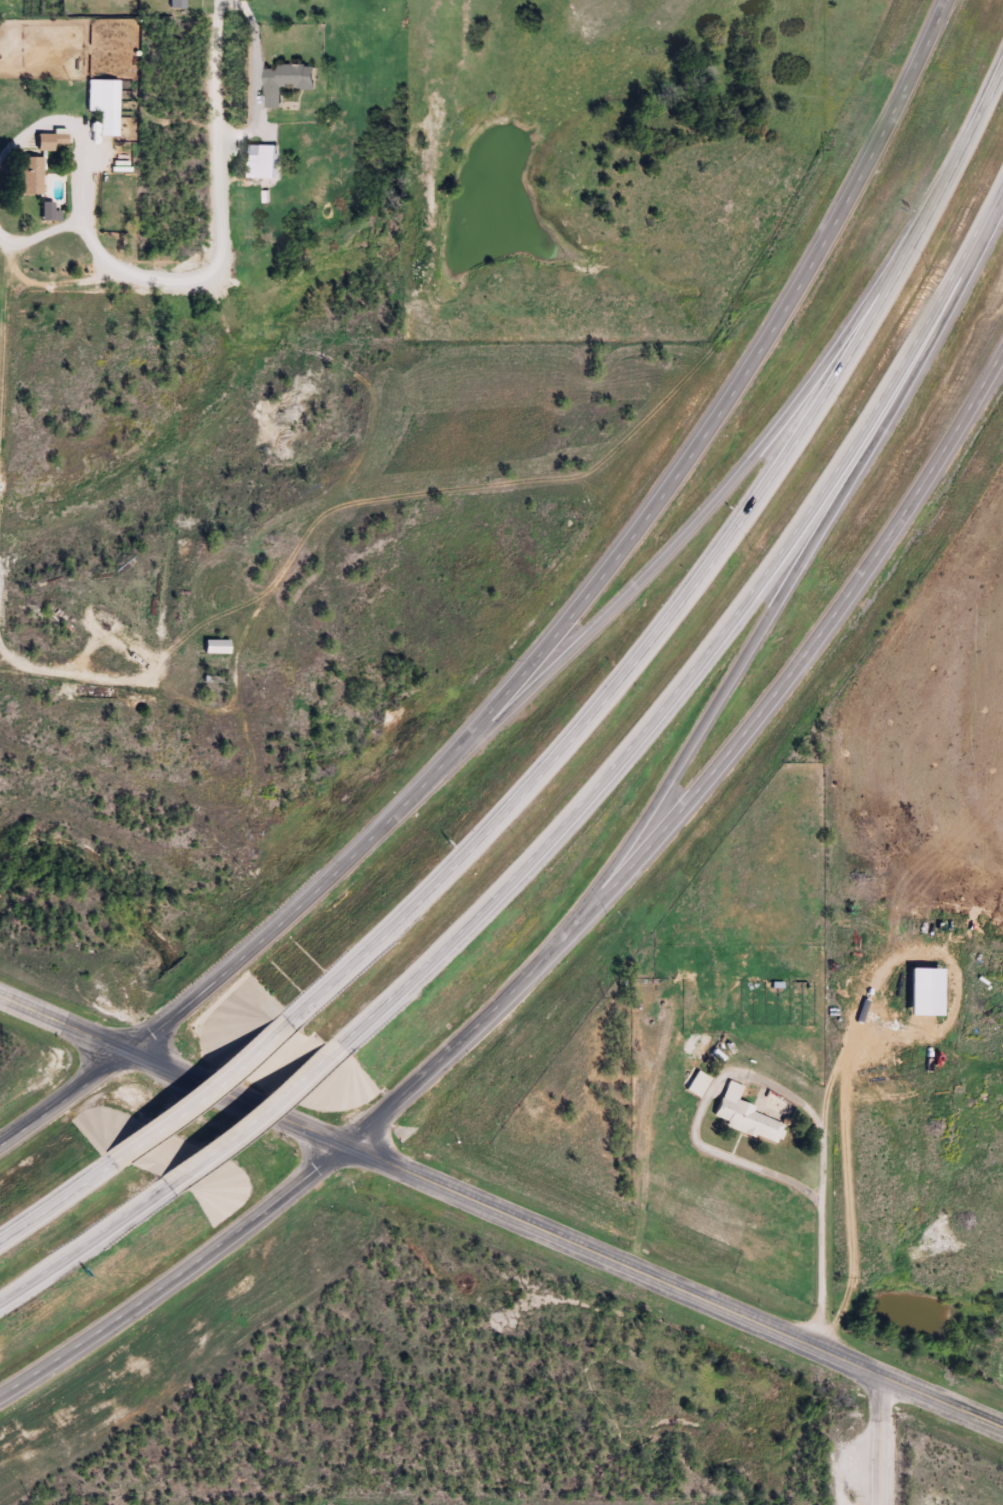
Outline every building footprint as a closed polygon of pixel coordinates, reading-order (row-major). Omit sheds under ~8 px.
[(276,107),(276,88),(310,88),(310,66),(261,65),(260,107),(276,107)] [(116,80),(84,80),(84,112),(116,112),(116,80)] [(121,98),(137,99),(137,81),(121,81),(121,98)] [(243,146),(243,177),(256,177),(256,146),(243,146)] [(40,194),(40,157),(15,157),(15,194),(40,194)] [(226,654),(226,640),(200,640),(200,654),(226,654)] [(706,1076),(693,1070),(683,1090),(696,1097),(706,1076)] [(777,1145),(785,1123),(734,1104),(741,1086),(725,1080),(710,1119),(777,1145)]
